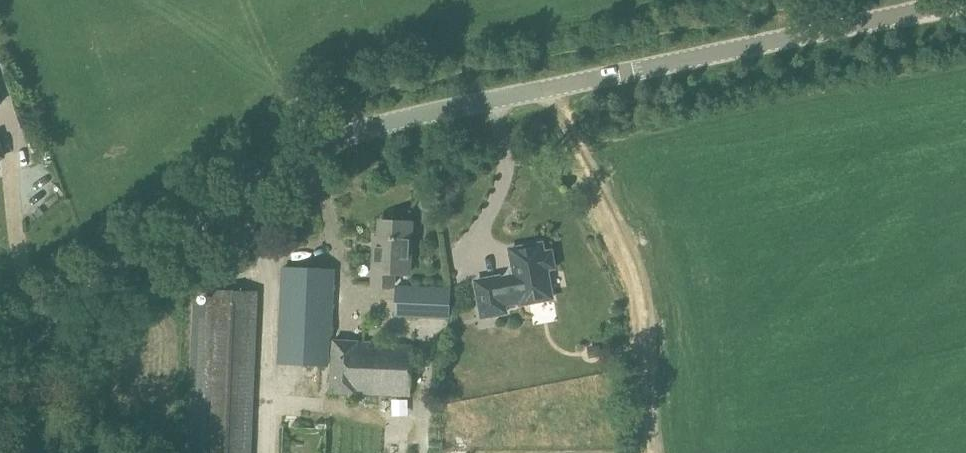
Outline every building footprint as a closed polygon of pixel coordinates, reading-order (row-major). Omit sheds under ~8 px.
[(412,223),(379,222),(378,248),(373,248),(372,286),(394,286),(394,274),(409,274),(412,223)] [(500,278),(476,282),(483,318),(506,313),(505,305),(521,302),(521,305),(537,302),(535,294),(551,291),(547,269),(551,268),(553,265),(552,260),(551,256),(548,253),(544,254),(542,244),(539,245),(537,245),(534,245),(532,245),(528,246),(526,247),(511,250),(515,270),(510,277),(500,279),(500,278)] [(335,271),(285,268),(280,364),(328,366),(329,335),(332,335),(335,271)] [(449,317),(450,289),(397,286),(395,315),(449,317)] [(211,289),(199,289),(190,452),(251,452),(259,292),(211,289)] [(359,341),(332,340),(330,392),(411,397),(414,345),(359,342),(359,341)] [(282,427),(281,452),(326,452),(327,429),(282,427)]
